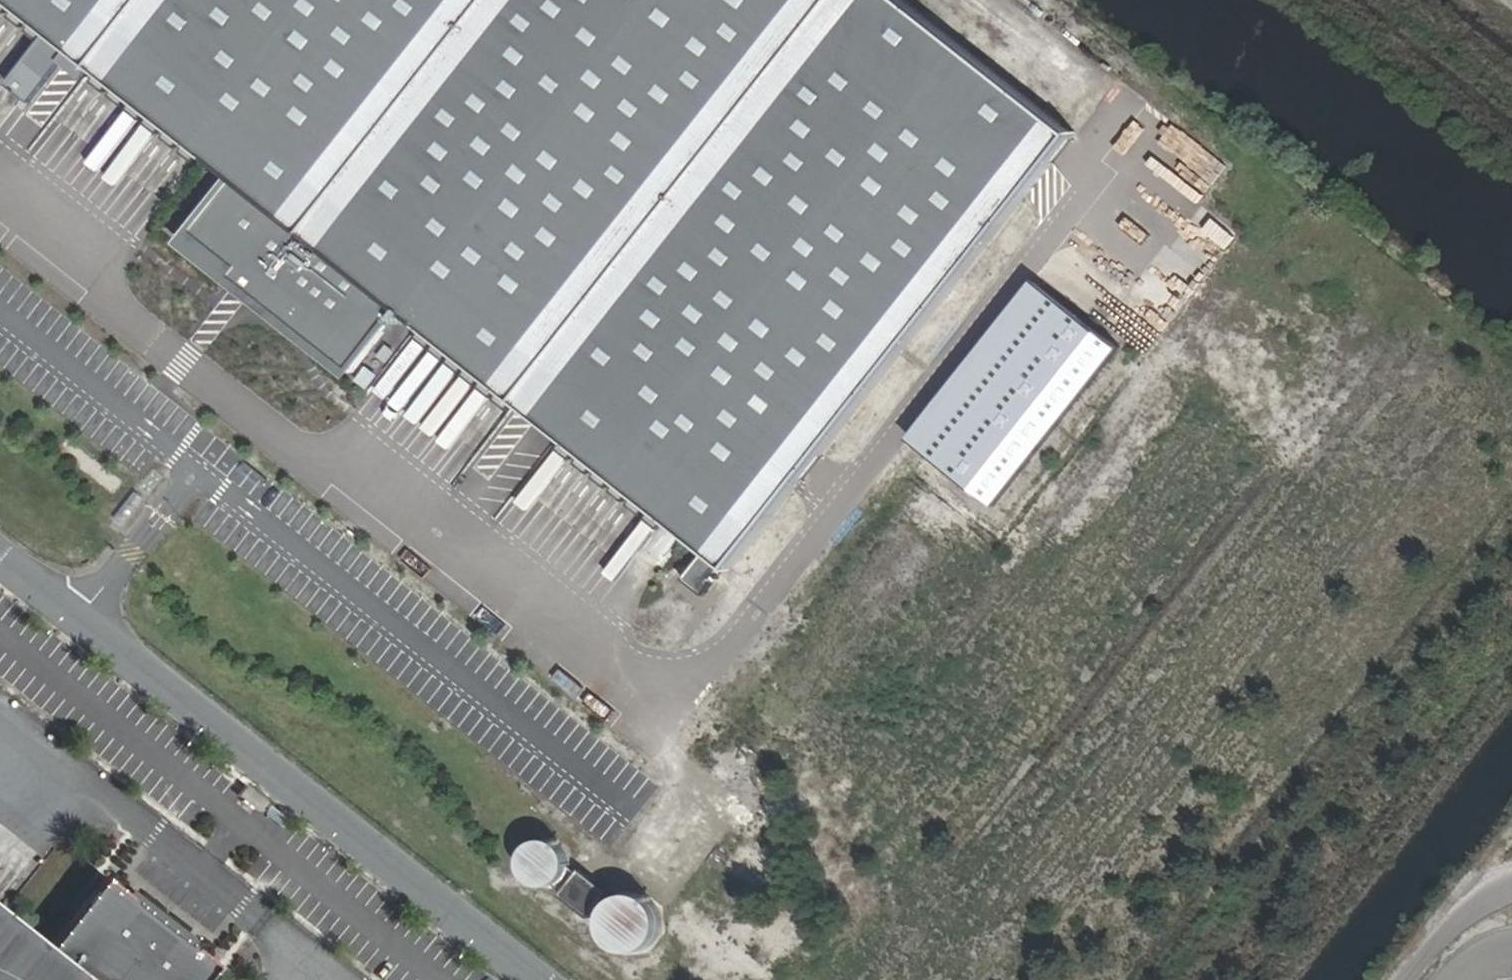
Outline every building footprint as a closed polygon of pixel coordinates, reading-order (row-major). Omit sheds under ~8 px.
[(221,176),(179,231),(226,268),(220,276),(341,370),(390,307),(698,542),(674,573),(696,589),(720,559),(723,562),(1060,124),(899,0),(0,0),(0,6),(221,176)] [(1210,181),(1224,163),(1198,142),(1184,160),(1210,181)] [(660,911),(613,884),(609,892),(557,862),(564,851),(530,832),(507,872),(640,947),(660,911)] [(201,963),(95,879),(37,952),(31,948),(0,923),(0,979),(188,979),(201,963)]
